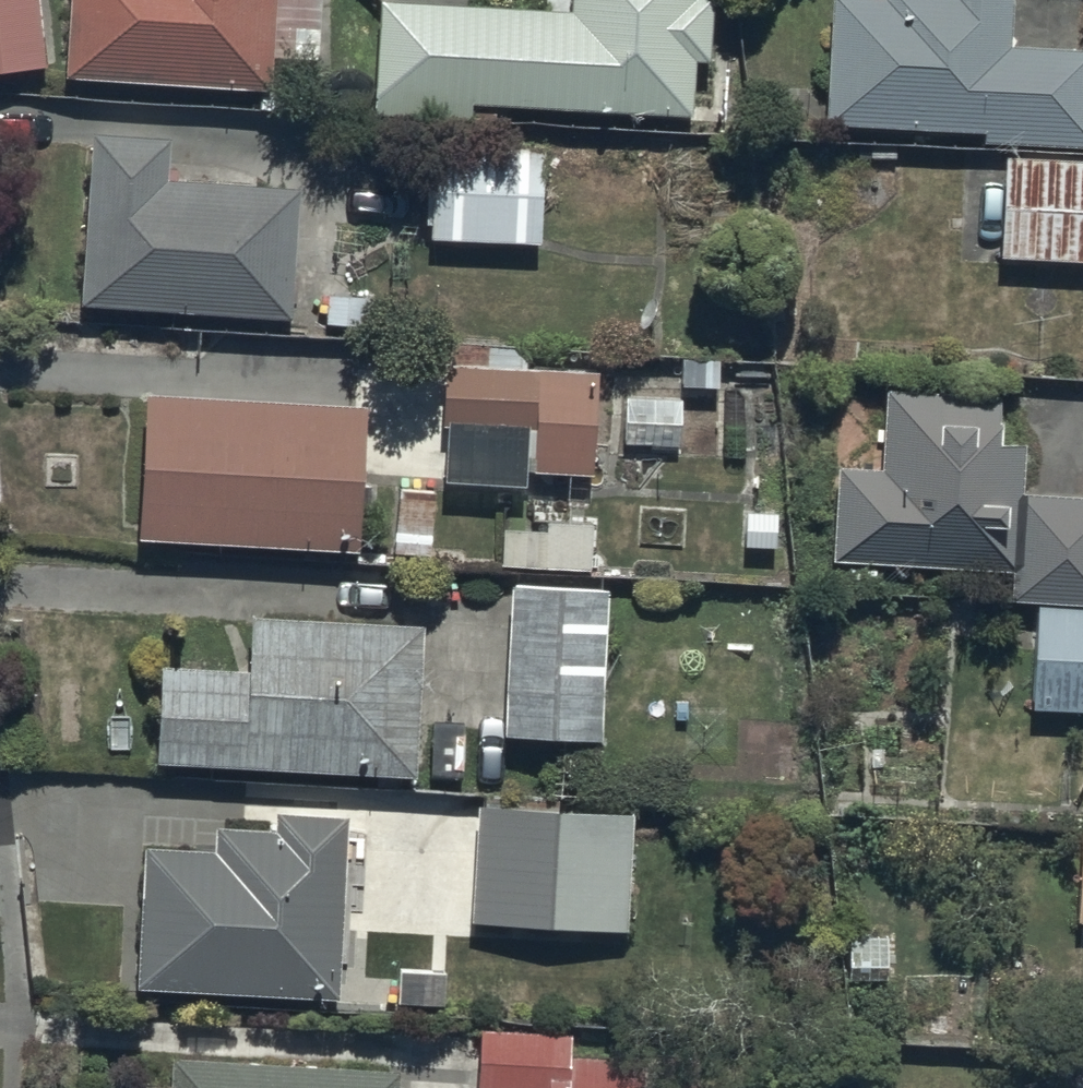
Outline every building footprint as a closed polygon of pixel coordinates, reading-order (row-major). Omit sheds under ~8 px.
[(46,70),(38,0),(0,0),(0,74),(46,70)] [(66,78),(272,91),(278,0),(71,0),(66,78)] [(388,0),(377,0),(373,112),(474,117),(475,107),(691,116),(693,61),(710,62),(713,0),(573,0),(573,7),(388,0)] [(835,124),(988,129),(987,144),(1082,146),(1082,50),(1019,48),(1020,0),(838,0),(835,124)] [(173,141),(92,137),(84,310),(295,320),(301,188),(171,182),(173,141)] [(429,142),(429,240),(543,243),(546,146),(429,142)] [(1000,260),(1082,263),(1082,165),(1004,163),(1000,260)] [(597,374),(446,367),(441,483),(525,487),(525,477),(592,481),(597,374)] [(890,390),(887,468),(839,466),(836,561),(1011,567),(1010,602),(1082,605),(1082,498),(1027,496),(1029,446),(1000,445),(1001,394),(890,390)] [(619,395),(620,441),(678,441),(678,395),(619,395)] [(146,400),(140,543),(362,552),(367,408),(146,400)] [(502,531),(500,568),(592,572),(594,527),(546,525),(545,533),(502,531)] [(511,588),(505,737),(602,741),(608,592),(511,588)] [(1032,710),(1082,712),(1082,612),(1034,611),(1032,710)] [(162,665),(158,763),(419,774),(425,626),(251,618),(249,669),(162,665)] [(479,808),(474,925),(629,931),(633,813),(479,808)] [(145,847),(139,985),(341,993),(348,815),(278,812),(277,831),(221,829),(220,850),(145,847)] [(480,1087),(699,1087),(700,1064),(574,1057),(576,1029),(484,1024),(480,1087)] [(173,1061),(172,1087),(397,1087),(398,1071),(173,1061)]
